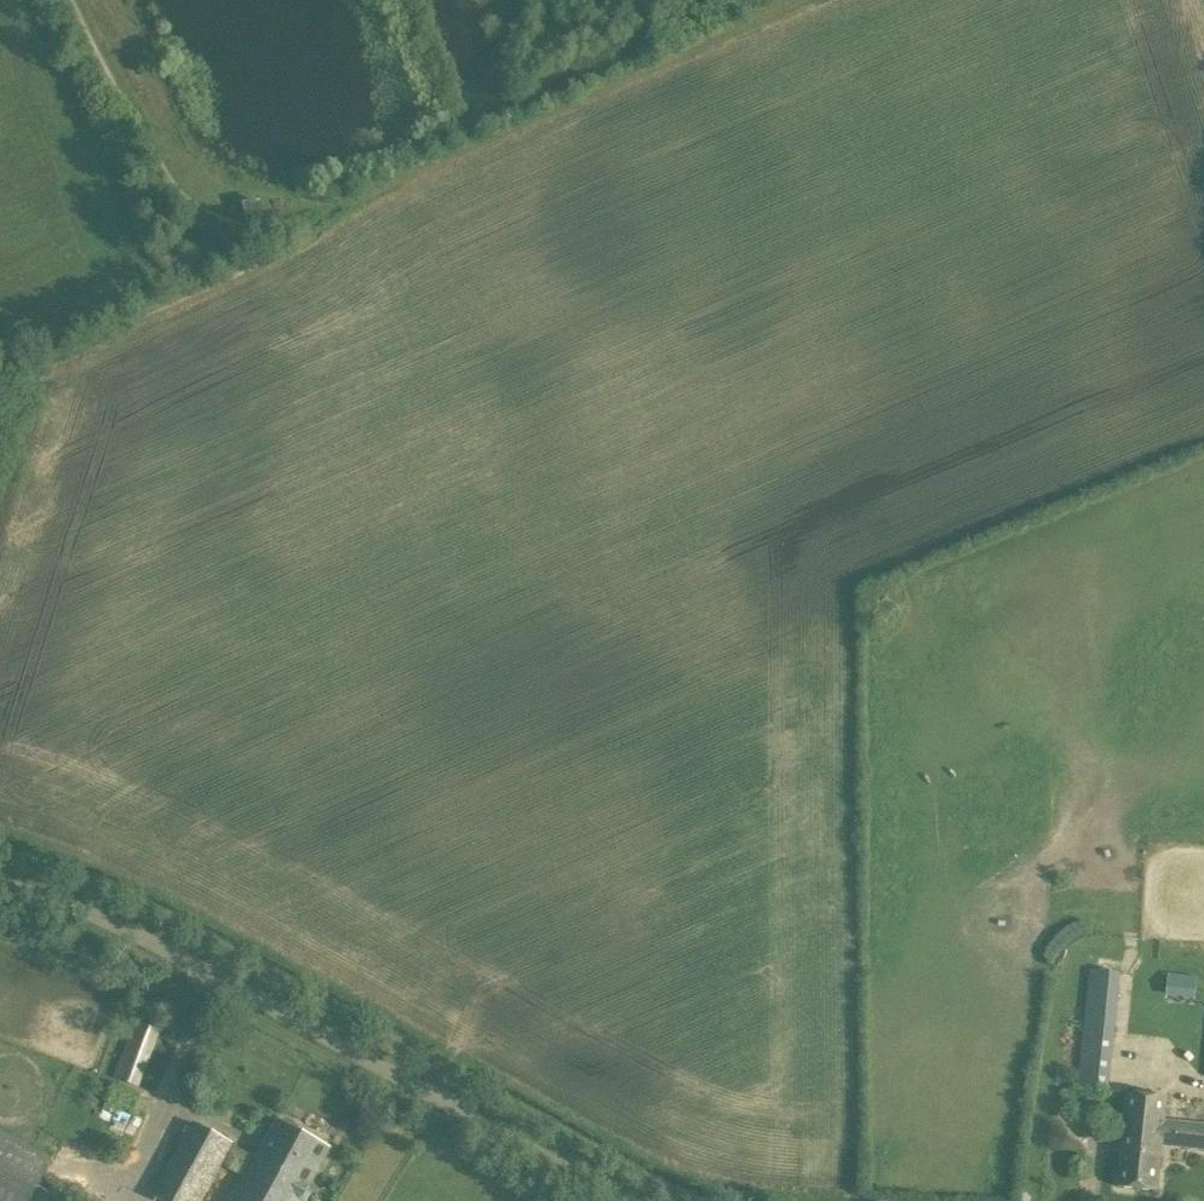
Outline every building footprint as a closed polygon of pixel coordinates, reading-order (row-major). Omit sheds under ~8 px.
[(245,218),(264,214),(261,199),(242,203),(245,218)] [(1109,1088),(1121,973),(1089,969),(1077,1084),(1109,1088)] [(1163,972),(1162,997),(1194,997),(1195,973),(1163,972)] [(129,1039),(115,1075),(138,1084),(158,1029),(127,1017),(121,1036),(129,1039)] [(1166,1142),(1168,1118),(1171,1094),(1132,1090),(1122,1185),(1161,1189),(1166,1142)] [(334,1146),(281,1117),(261,1155),(196,1119),(155,1194),(168,1200),(205,1200),(225,1164),(249,1177),(236,1200),(304,1200),(334,1146)] [(1166,1142),(1203,1145),(1203,1122),(1168,1118),(1166,1142)] [(38,1186),(53,1159),(0,1130),(0,1200),(68,1200),(70,1197),(52,1187),(49,1192),(38,1186)]
